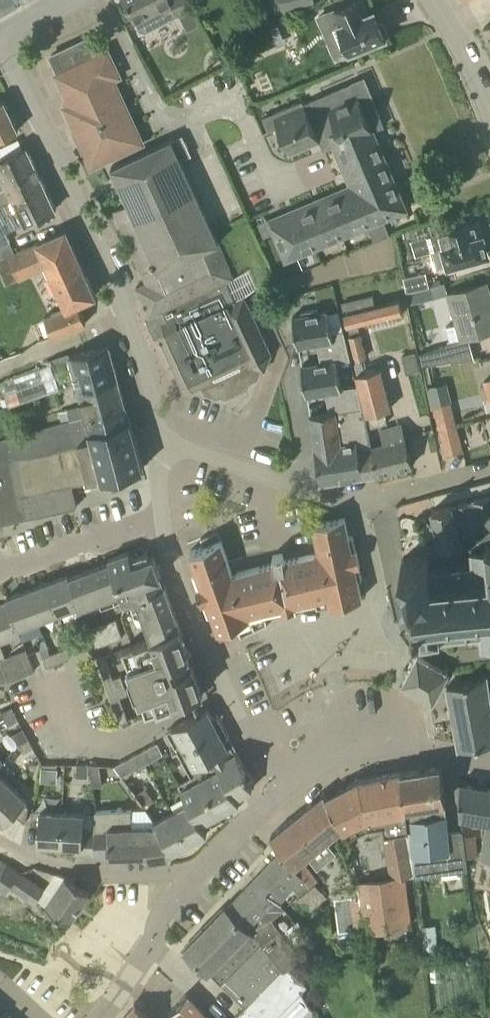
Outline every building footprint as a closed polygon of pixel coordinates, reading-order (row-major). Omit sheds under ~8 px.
[(19,0),(0,0),(0,11),(19,0)] [(135,20),(140,30),(146,32),(178,14),(195,5),(192,0),(124,0),(135,20)] [(290,8),(314,2),(314,0),(281,0),(283,9),(284,9),(285,15),(292,13),(290,8)] [(363,0),(356,0),(327,12),(333,28),(338,25),(350,53),(353,51),(355,55),(368,49),(366,46),(387,37),(385,33),(388,32),(383,20),(380,21),(375,9),(368,12),(363,0)] [(280,20),(268,25),(276,44),(289,38),(280,20)] [(93,55),(86,39),(51,55),(59,71),(55,73),(72,111),(67,113),(91,166),(144,142),(116,78),(121,76),(108,48),(93,55)] [(359,95),(353,82),(293,108),(291,105),(263,117),(269,131),(274,128),(279,126),(289,151),(329,134),(351,186),(270,220),(286,258),(368,224),(375,241),(391,235),(383,217),(406,208),(373,130),(385,125),(370,91),(359,95)] [(19,129),(4,99),(0,101),(0,138),(19,129)] [(172,140),(171,139),(111,166),(129,204),(113,211),(143,277),(219,243),(181,159),(192,154),(183,135),(172,140)] [(28,149),(29,149),(28,147),(0,161),(0,205),(13,199),(44,182),(28,149)] [(44,182),(13,199),(0,205),(0,222),(1,225),(0,226),(0,247),(9,242),(5,232),(57,208),(56,206),(55,206),(44,182)] [(488,251),(479,220),(411,240),(415,256),(444,247),(448,263),(488,251)] [(66,230),(14,253),(9,242),(0,247),(0,271),(7,285),(47,268),(60,298),(52,301),(56,312),(44,318),(52,336),(86,322),(78,303),(96,295),(66,230)] [(237,302),(229,283),(236,279),(219,243),(143,277),(146,282),(137,286),(154,324),(162,326),(159,334),(182,384),(194,389),(201,385),(204,393),(217,398),(221,396),(222,398),(252,384),(251,382),(259,378),(262,369),(265,370),(271,354),(245,298),(237,302)] [(407,292),(429,285),(425,271),(403,278),(407,292)] [(433,297),(448,293),(444,281),(429,286),(433,297)] [(460,338),(489,330),(489,291),(487,282),(448,293),(456,323),(446,326),(450,340),(460,338)] [(351,357),(351,359),(352,361),(367,358),(362,333),(360,333),(358,324),(367,321),(369,329),(398,322),(396,314),(403,313),(400,299),(375,305),(373,294),(342,302),(348,328),(344,329),(351,357)] [(319,311),(318,309),(301,311),(302,314),(293,316),(298,346),(318,342),(321,362),(351,357),(344,329),(332,332),(328,310),(319,311)] [(109,344),(69,355),(69,357),(0,382),(0,383),(6,397),(1,399),(3,406),(8,404),(9,405),(77,381),(78,382),(99,377),(101,385),(119,380),(109,344)] [(428,365),(450,358),(446,344),(424,351),(428,365)] [(351,359),(351,357),(321,362),(301,365),(306,395),(326,392),(329,411),(362,406),(357,385),(342,387),(337,361),(351,359)] [(379,368),(357,375),(367,414),(383,410),(389,408),(379,368)] [(101,385),(99,377),(78,382),(85,405),(59,413),(62,423),(88,415),(126,405),(119,380),(101,385)] [(457,426),(450,401),(430,407),(432,416),(436,415),(440,431),(457,426)] [(143,468),(126,405),(88,415),(62,423),(0,440),(0,522),(77,506),(72,483),(103,477),(103,479),(143,468)] [(310,415),(321,483),(373,474),(370,451),(369,447),(365,428),(363,415),(364,415),(362,406),(329,411),(310,415)] [(364,415),(363,415),(365,428),(386,423),(383,410),(367,414),(364,415)] [(381,429),(385,443),(369,447),(370,451),(373,474),(413,464),(402,423),(381,429)] [(446,455),(464,451),(457,426),(440,431),(446,455)] [(474,499),(474,500),(469,501),(468,500),(458,503),(458,504),(453,506),(452,504),(432,510),(435,521),(433,522),(436,534),(438,533),(441,545),(462,539),(461,536),(471,533),(474,546),(472,547),(472,549),(471,549),(473,562),(463,563),(462,560),(459,560),(459,564),(448,565),(447,561),(444,562),(445,565),(431,567),(430,556),(402,559),(405,587),(411,586),(411,590),(414,590),(415,597),(413,597),(415,612),(416,612),(417,619),(415,620),(413,623),(414,626),(417,628),(420,628),(422,641),(441,639),(441,638),(452,636),(453,640),(456,639),(456,636),(467,635),(468,638),(471,638),(471,634),(481,633),(483,649),(486,648),(486,646),(489,646),(489,495),(474,499)] [(353,535),(349,535),(345,517),(313,524),(319,552),(284,560),(283,552),(273,555),(274,562),(233,571),(235,578),(249,617),(254,630),(241,634),(241,635),(267,626),(264,614),(284,609),(286,617),(287,617),(286,609),(293,607),(295,616),(297,615),(295,607),(315,603),(317,610),(332,607),(331,604),(362,598),(359,579),(362,578),(353,535)] [(201,590),(235,578),(233,571),(221,539),(191,550),(197,568),(193,570),(201,590)] [(110,562),(91,569),(101,597),(103,603),(123,595),(124,597),(130,600),(132,599),(163,586),(160,576),(161,575),(153,555),(150,556),(148,550),(131,556),(129,551),(109,558),(110,562)] [(80,605),(101,597),(91,569),(70,577),(80,605)] [(80,605),(70,577),(69,574),(48,582),(59,613),(80,605)] [(249,617),(235,578),(201,590),(209,611),(212,610),(219,628),(249,617)] [(39,621),(59,613),(48,582),(27,589),(39,621)] [(139,619),(145,617),(172,607),(165,586),(163,586),(132,599),(139,619)] [(19,628),(39,621),(27,589),(6,597),(8,602),(19,628)] [(1,643),(22,635),(19,628),(8,602),(6,604),(0,606),(0,660),(3,668),(7,678),(8,680),(35,671),(26,648),(6,656),(1,643)] [(152,638),(180,627),(172,607),(145,617),(152,638)] [(106,633),(119,628),(115,619),(102,623),(106,633)] [(109,642),(106,633),(102,623),(89,628),(96,647),(109,642)] [(192,665),(188,655),(190,654),(180,627),(152,638),(123,649),(131,671),(129,672),(136,690),(138,690),(147,712),(192,695),(193,697),(195,697),(194,695),(203,691),(194,664),(192,665)] [(109,642),(122,637),(119,628),(106,633),(109,642)] [(34,668),(44,665),(42,653),(50,651),(48,642),(29,646),(34,668)] [(51,653),(55,663),(70,658),(67,648),(51,653)] [(46,666),(55,663),(51,653),(42,656),(46,666)] [(404,679),(434,696),(449,671),(418,654),(404,679)] [(113,678),(105,656),(97,658),(121,722),(128,719),(120,696),(127,693),(121,675),(113,678)] [(489,739),(489,696),(486,677),(448,685),(460,744),(489,739)] [(8,725),(19,719),(13,708),(2,714),(8,725)] [(212,717),(208,708),(200,712),(200,710),(198,711),(199,713),(167,730),(191,776),(209,766),(232,753),(224,738),(230,735),(218,714),(212,717)] [(18,745),(29,739),(23,728),(13,734),(18,745)] [(23,752),(33,747),(29,739),(18,745),(23,752)] [(137,754),(142,765),(163,754),(157,743),(137,754)] [(247,770),(237,751),(232,753),(209,766),(231,807),(240,802),(237,796),(252,788),(249,782),(255,779),(249,768),(247,770)] [(115,765),(122,775),(142,765),(137,754),(115,765)] [(447,798),(441,765),(401,771),(406,806),(409,806),(410,819),(409,819),(410,831),(414,873),(415,873),(416,876),(468,870),(467,858),(464,837),(463,830),(449,831),(444,799),(447,798)] [(234,812),(231,807),(209,766),(191,776),(178,783),(189,802),(201,823),(203,828),(204,828),(201,823),(209,818),(212,824),(234,812)] [(366,828),(383,825),(384,836),(410,831),(409,819),(410,819),(409,806),(406,806),(401,771),(377,775),(359,779),(326,796),(332,805),(338,816),(343,826),(347,837),(366,828)] [(102,775),(91,774),(93,785),(102,786),(103,786),(104,786),(102,775)] [(12,785),(0,775),(0,797),(12,785)] [(461,782),(461,816),(489,821),(489,788),(461,782)] [(28,806),(25,803),(28,800),(12,785),(0,797),(0,819),(5,824),(15,813),(25,823),(28,806)] [(271,834),(282,849),(295,865),(294,866),(321,899),(325,896),(312,880),(315,877),(301,860),(343,826),(338,816),(332,805),(326,796),(324,792),(271,834)] [(171,811),(189,843),(207,833),(204,828),(203,828),(201,823),(189,802),(171,811)] [(59,845),(61,810),(33,808),(30,824),(39,824),(38,843),(59,845)] [(131,825),(132,809),(96,810),(96,813),(96,830),(93,854),(110,854),(110,862),(152,861),(167,858),(166,855),(170,853),(155,824),(131,825)] [(93,854),(96,830),(96,813),(61,810),(59,845),(82,846),(82,853),(93,854)] [(153,821),(155,824),(170,853),(189,843),(171,811),(153,821)] [(391,877),(404,875),(414,873),(410,831),(384,836),(391,877)] [(467,858),(478,856),(476,836),(464,837),(467,858)] [(295,865),(282,849),(254,879),(280,902),(294,887),(300,895),(298,896),(309,909),(321,899),(294,866),(295,865)] [(35,903),(44,889),(6,864),(0,874),(0,889),(6,893),(10,887),(35,903)] [(388,927),(411,924),(404,875),(391,877),(381,878),(388,927)] [(70,921),(90,892),(66,876),(46,905),(70,921)] [(365,931),(388,927),(381,878),(359,881),(365,931)] [(289,965),(301,955),(283,933),(273,920),(271,918),(285,908),(280,902),(254,879),(227,906),(289,965)] [(307,985),(291,969),(289,965),(227,906),(226,905),(184,948),(244,1004),(237,1013),(242,1017),(274,1017),(307,985)] [(436,925),(421,926),(423,947),(438,945),(436,925)] [(168,1007),(178,1017),(212,1017),(184,990),(168,1007)] [(133,1004),(122,1017),(151,1017),(133,1004)]
